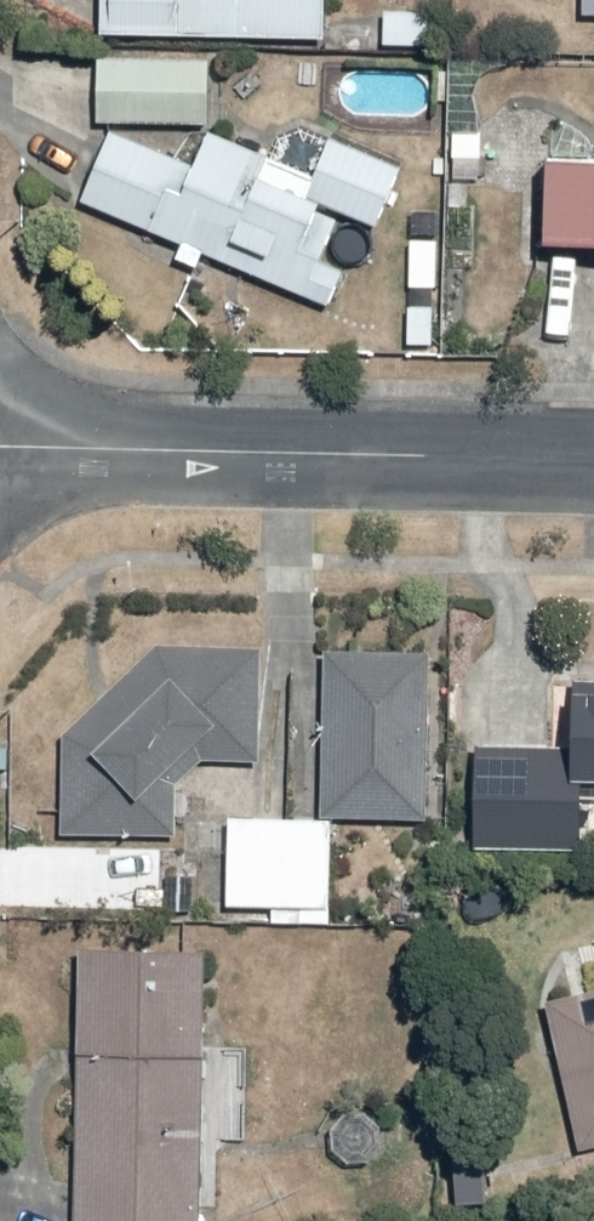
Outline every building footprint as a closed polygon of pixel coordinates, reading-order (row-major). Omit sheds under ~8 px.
[(104,35),(332,35),(332,0),(106,0),(104,35)] [(388,6),(388,41),(436,41),(436,6),(388,6)] [(108,51),(107,121),(201,122),(201,52),(108,51)] [(209,160),(123,128),(95,201),(188,236),(179,261),(206,271),(214,251),(339,299),(351,268),(337,263),(354,218),(381,228),(407,162),(340,137),(326,173),(220,133),(209,160)] [(556,161),(556,238),(593,238),(593,161),(556,161)] [(338,649),(337,811),(436,811),(437,650),(338,649)] [(154,654),(72,731),(72,831),(183,832),(184,758),(270,758),(270,654),(154,654)] [(487,757),(488,855),(593,854),(593,792),(593,675),(578,675),(579,756),(487,757)] [(338,816),(237,815),(235,909),(276,909),(275,922),(336,923),(338,816)] [(87,947),(85,1220),(207,1220),(209,948),(87,947)] [(555,1002),(589,1151),(593,1150),(593,993),(555,1002)]
